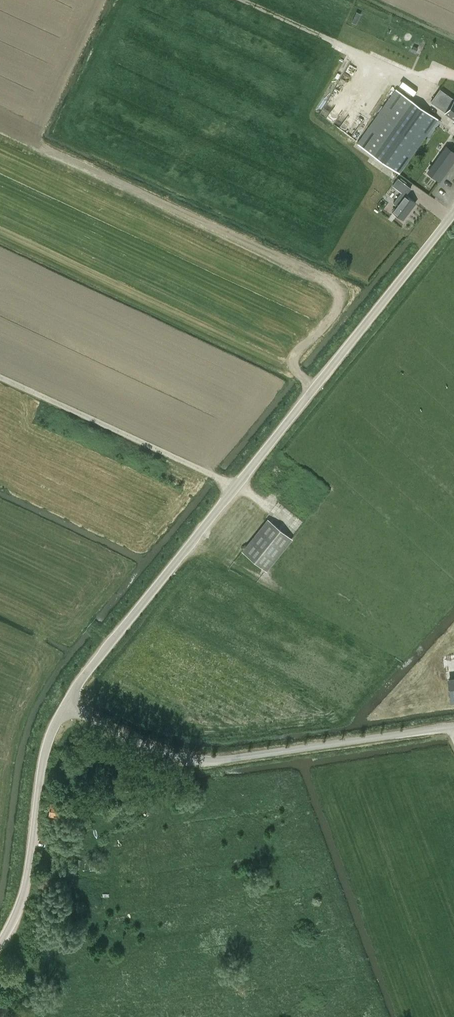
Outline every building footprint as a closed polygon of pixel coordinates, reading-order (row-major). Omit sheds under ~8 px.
[(324,45),(350,54),(352,48),(326,40),(324,45)] [(438,119),(413,100),(396,89),(357,143),(374,155),(399,173),(438,119)] [(431,102),(453,118),(453,99),(440,89),(431,102)] [(442,153),(428,173),(440,181),(453,161),(442,153)] [(402,192),(396,200),(399,202),(393,211),(403,219),(415,202),(406,195),(411,187),(398,178),(392,185),(402,192)] [(297,482),(308,470),(304,466),(293,478),(297,482)] [(272,467),(263,484),(273,489),(282,472),(272,467)] [(268,521),(243,552),(267,571),(292,539),(268,521)] [(59,854),(46,852),(43,869),(57,871),(59,854)]
